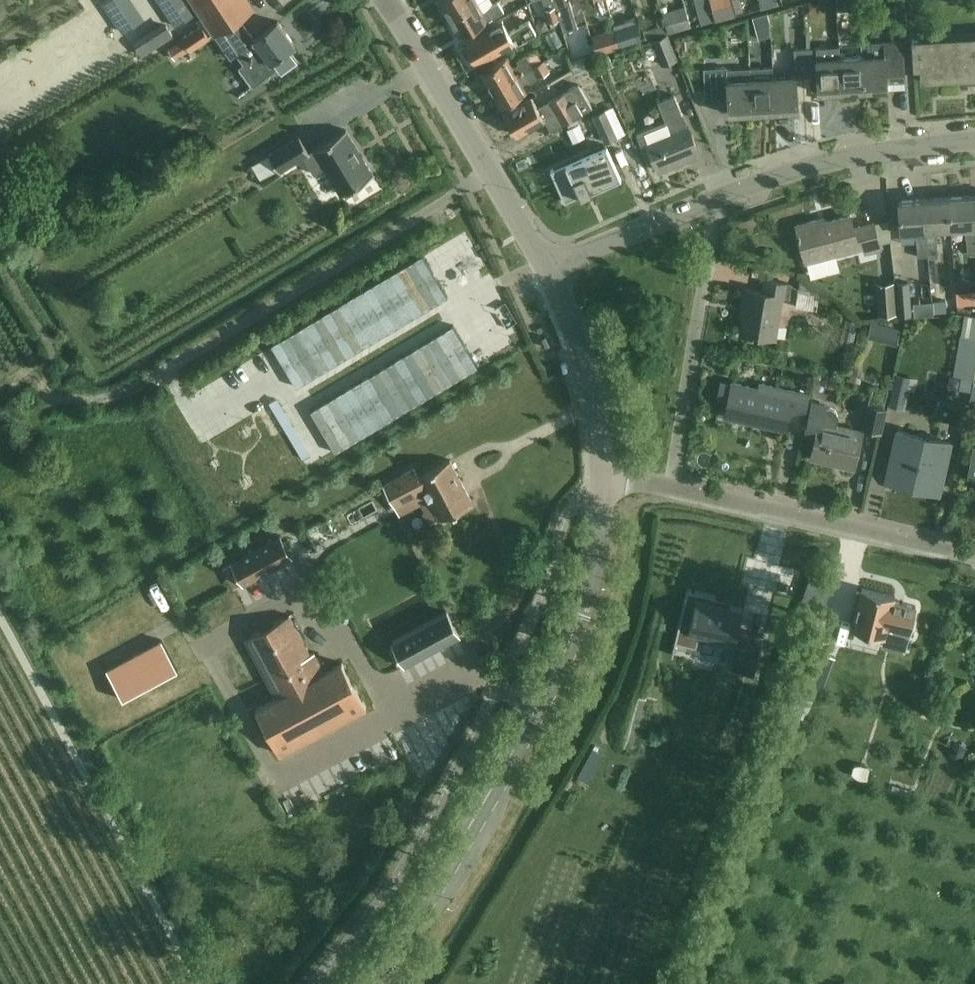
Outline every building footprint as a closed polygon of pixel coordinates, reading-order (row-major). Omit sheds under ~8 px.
[(215,34),(239,18),(255,7),(250,0),(192,0),(215,34)] [(481,0),(440,0),(450,17),(481,0)] [(461,36),(503,12),(498,2),(481,11),(477,3),(481,0),(450,17),(461,36)] [(564,31),(555,0),(543,0),(549,22),(560,19),(564,31)] [(564,31),(577,27),(569,0),(555,0),(564,31)] [(596,1),(601,17),(610,15),(606,0),(600,0),(596,1)] [(610,15),(623,11),(620,0),(606,0),(610,15)] [(764,8),(779,4),(777,0),(762,0),(764,8)] [(809,0),(803,5),(804,12),(810,15),(816,11),(816,4),(809,0)] [(838,13),(859,12),(859,0),(837,0),(838,13)] [(733,3),(712,9),(716,20),(716,22),(737,16),(737,13),(733,3)] [(685,6),(663,12),(669,33),(691,27),(685,6)] [(712,8),(699,12),(702,24),(716,20),(712,9),(712,8)] [(667,33),(663,17),(656,19),(657,26),(643,30),(646,38),(667,33)] [(754,20),(759,42),(771,39),(766,17),(754,20)] [(239,18),(215,34),(231,57),(237,53),(244,63),(239,66),(253,85),(276,68),(272,62),(295,44),(278,21),(254,38),(239,18)] [(545,19),(535,23),(539,32),(548,29),(545,19)] [(502,22),(465,43),(476,63),(502,49),(503,50),(521,40),(535,32),(529,21),(514,29),(508,33),(502,22)] [(165,25),(135,46),(142,56),(151,49),(172,36),(165,25)] [(202,25),(181,38),(190,51),(210,37),(202,25)] [(614,28),(591,34),(596,54),(619,48),(614,28)] [(677,58),(667,34),(653,39),(662,64),(677,58)] [(912,38),(914,68),(920,67),(921,80),(974,77),(974,34),(912,38)] [(868,55),(862,55),(864,90),(887,89),(886,81),(904,80),(903,69),(902,40),(867,43),(868,55)] [(839,45),(842,92),(864,90),(862,55),(861,41),(850,42),(851,56),(840,56),(839,45)] [(816,48),(805,49),(807,77),(818,76),(819,93),(842,92),(839,45),(816,47),(816,48)] [(535,49),(526,54),(533,65),(542,61),(535,49)] [(796,75),(773,76),(775,111),(798,109),(796,77),(807,77),(805,49),(794,50),(796,75)] [(610,52),(597,56),(602,70),(614,66),(610,52)] [(490,89),(533,65),(526,54),(516,60),(518,64),(511,68),(506,58),(481,72),(490,89)] [(529,82),(539,76),(550,70),(544,59),(542,61),(533,65),(490,89),(500,107),(525,92),(519,82),(527,78),(529,82)] [(727,67),(715,67),(717,101),(729,100),(730,114),(753,112),(750,68),(727,70),(727,67)] [(772,67),(750,68),(753,112),(775,111),(773,76),(772,67)] [(551,132),(578,116),(592,108),(578,83),(564,91),(547,101),(549,105),(538,111),(531,98),(504,113),(517,135),(544,120),(551,132)] [(699,155),(686,124),(674,95),(657,102),(665,121),(637,133),(641,144),(646,142),(659,172),(699,155)] [(617,137),(616,135),(626,130),(615,106),(604,111),(593,116),(605,143),(617,137)] [(579,123),(567,129),(573,142),(586,136),(579,123)] [(342,194),(345,192),(347,195),(358,188),(356,185),(373,174),(346,129),(313,149),(309,152),(299,136),(269,154),(279,171),(305,156),(315,173),(326,167),(342,194)] [(565,202),(621,177),(608,146),(551,171),(565,202)] [(974,196),(949,198),(951,228),(966,227),(968,254),(974,253),(974,210),(974,196)] [(927,230),(951,228),(949,198),(925,199),(927,230)] [(927,242),(927,230),(925,199),(899,201),(901,232),(916,231),(916,242),(918,242),(919,257),(928,256),(927,242)] [(866,254),(881,250),(874,223),(854,228),(851,215),(817,224),(816,220),(797,225),(807,262),(864,247),(866,254)] [(928,256),(938,256),(937,241),(927,242),(928,256)] [(423,254),(271,344),(296,386),(448,296),(423,254)] [(741,333),(776,338),(782,296),(789,297),(791,284),(765,280),(763,292),(746,289),(742,313),(744,314),(741,333)] [(796,307),(817,310),(820,291),(810,289),(811,281),(800,280),(796,307)] [(912,314),(910,282),(897,283),(899,315),(912,314)] [(970,302),(969,283),(958,284),(959,303),(970,302)] [(878,319),(893,318),(891,286),(876,287),(878,319)] [(946,299),(933,300),(934,311),(947,310),(946,299)] [(961,344),(974,347),(974,328),(966,315),(961,344)] [(966,315),(974,328),(974,317),(966,315)] [(846,320),(840,342),(853,345),(858,323),(846,320)] [(871,321),(867,336),(878,339),(882,325),(871,321)] [(899,344),(904,326),(891,323),(886,340),(899,344)] [(453,325),(310,410),(335,452),(478,367),(453,325)] [(959,354),(974,357),(974,347),(961,344),(959,354)] [(957,365),(974,368),(974,357),(959,354),(957,365)] [(955,375),(974,378),(974,373),(974,368),(957,365),(955,375)] [(852,369),(850,379),(856,380),(858,371),(852,369)] [(905,408),(909,389),(915,390),(918,378),(896,373),(889,405),(905,408)] [(733,383),(733,385),(721,382),(718,397),(729,400),(725,416),(786,430),(789,416),(803,420),(809,394),(792,390),(791,396),(733,383)] [(863,432),(837,426),(839,420),(838,415),(836,411),(831,408),(826,407),(827,406),(812,403),(805,433),(817,436),(812,458),(855,468),(863,432)] [(887,410),(880,408),(868,406),(863,428),(882,432),(887,410)] [(939,492),(950,442),(898,430),(887,480),(939,492)] [(414,468),(384,484),(395,506),(424,491),(440,519),(472,501),(450,459),(418,476),(414,468)] [(232,561),(243,582),(244,583),(292,557),(280,535),(232,561)] [(224,579),(236,602),(247,596),(234,573),(224,579)] [(862,588),(852,628),(885,637),(884,641),(906,646),(916,605),(894,600),(895,596),(862,588)] [(687,589),(675,640),(676,640),(696,645),(699,634),(735,642),(732,654),(742,656),(739,671),(754,675),(757,661),(758,661),(764,635),(762,634),(760,634),(760,635),(749,632),(749,631),(738,629),(743,609),(730,606),(713,602),(714,597),(716,597),(716,596),(687,589)] [(405,664),(459,635),(447,612),(393,641),(405,664)] [(280,754),(366,707),(342,662),(325,671),(314,652),(310,654),(289,615),(245,638),(277,697),(256,709),(280,754)] [(134,679),(186,658),(175,629),(123,650),(134,679)] [(950,746),(947,754),(953,761),(962,759),(964,751),(959,744),(950,746)]
